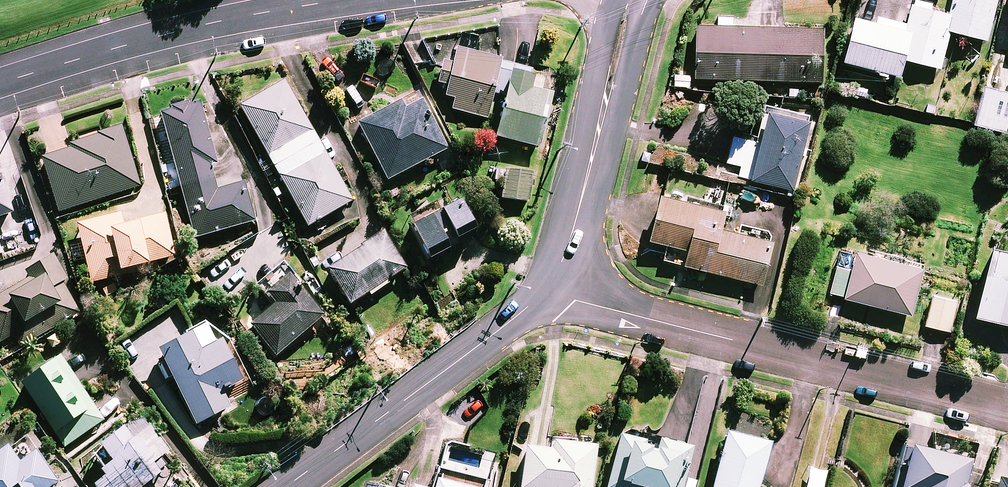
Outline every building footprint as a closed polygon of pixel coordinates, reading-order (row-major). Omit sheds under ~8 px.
[(840,60),(873,68),(872,73),(884,76),(886,71),(896,74),(900,58),(939,67),(948,30),(985,39),(995,0),(951,0),(948,11),(932,7),(933,3),(922,0),(912,0),(906,23),(872,14),(875,0),(855,0),(840,60)] [(731,16),(718,16),(718,25),(694,24),(692,77),(820,80),(821,28),(731,25),(731,16)] [(497,58),(452,49),(443,95),(452,97),(449,109),(485,117),(497,58)] [(528,76),(506,71),(491,137),(535,147),(547,93),(525,88),(528,76)] [(263,171),(271,166),(305,226),(349,201),(281,81),(237,106),(234,108),(263,159),(258,162),(263,171)] [(984,87),(974,123),(1005,131),(1007,121),(1007,93),(984,87)] [(447,147),(418,90),(355,122),(384,179),(447,147)] [(214,163),(197,100),(158,111),(193,237),(252,221),(241,181),(215,189),(208,164),(214,163)] [(808,114),(764,104),(756,141),(732,136),(726,162),(741,166),(739,177),(792,189),(808,114)] [(137,186),(119,126),(67,142),(69,148),(40,157),(57,211),(137,186)] [(530,172),(495,168),(493,179),(502,180),(499,198),(526,201),(530,172)] [(0,181),(0,216),(10,212),(0,181)] [(759,283),(772,229),(737,221),(735,231),(717,226),(722,208),(657,193),(646,238),(653,240),(668,244),(686,248),(682,264),(759,283)] [(473,233),(455,198),(403,225),(421,259),(473,233)] [(172,256),(162,214),(121,224),(118,213),(75,224),(89,282),(118,275),(116,269),(172,256)] [(322,269),(346,305),(365,293),(368,297),(386,285),(383,281),(401,269),(377,233),(322,269)] [(978,287),(969,285),(963,308),(972,310),(971,315),(1007,324),(1007,250),(988,245),(978,287)] [(868,252),(855,248),(853,256),(839,252),(835,266),(828,293),(909,314),(923,260),(869,246),(868,252)] [(37,273),(0,295),(0,340),(11,333),(19,347),(65,320),(37,273)] [(319,315),(282,273),(260,291),(271,303),(247,324),(274,354),(319,315)] [(955,301),(931,295),(924,325),(949,330),(955,301)] [(238,379),(216,338),(192,339),(177,312),(143,330),(194,423),(226,406),(218,390),(238,379)] [(101,419),(54,354),(16,382),(63,447),(101,419)] [(93,486),(138,486),(157,472),(154,469),(162,463),(156,456),(162,452),(132,414),(86,450),(97,464),(84,475),(93,486)] [(615,432),(604,486),(678,486),(686,447),(615,432)] [(722,432),(709,486),(754,486),(765,442),(722,432)] [(592,445),(572,443),(573,438),(548,435),(547,449),(521,447),(517,486),(588,486),(592,445)] [(57,481),(31,446),(15,458),(3,441),(0,443),(0,486),(49,486),(57,481)] [(903,446),(893,486),(961,486),(962,486),(957,485),(963,460),(903,446)] [(491,483),(434,467),(429,486),(490,486),(491,483)] [(825,470),(811,467),(806,486),(821,486),(825,470)] [(993,478),(991,486),(1007,486),(1007,481),(993,478)]
